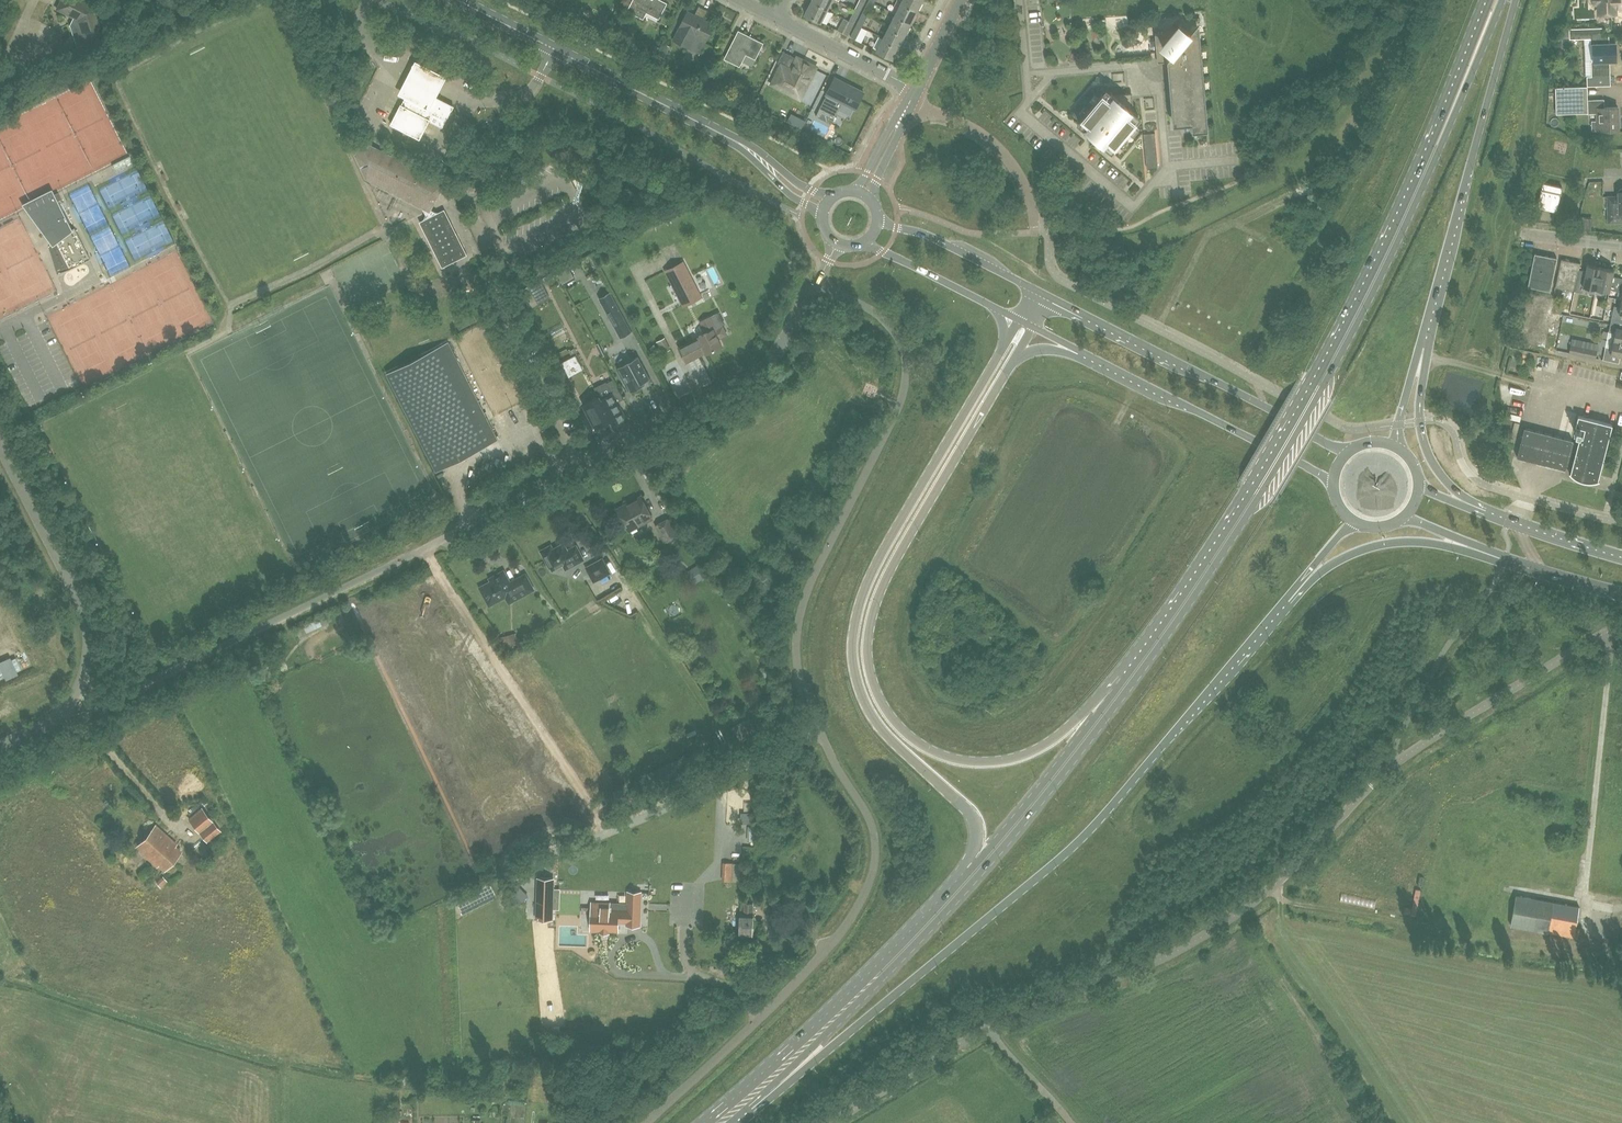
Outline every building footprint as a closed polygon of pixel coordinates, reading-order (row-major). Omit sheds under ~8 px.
[(86,0),(61,0),(57,8),(77,19),(85,45),(105,38),(94,4),(86,0)] [(627,10),(643,19),(647,12),(659,19),(668,3),(662,0),(652,0),(651,2),(647,0),(633,0),(627,10)] [(832,0),(812,0),(811,2),(827,10),(832,0)] [(855,9),(860,11),(865,0),(859,0),(855,9)] [(869,0),(863,12),(868,15),(874,3),(869,0)] [(922,0),(902,0),(901,2),(917,10),(922,0)] [(1592,2),(1595,5),(1598,5),(1599,14),(1601,14),(1602,15),(1607,15),(1608,14),(1615,14),(1614,8),(1621,8),(1621,0),(1592,0),(1592,2)] [(821,22),(827,10),(811,2),(805,14),(821,22)] [(911,22),(917,10),(901,2),(895,14),(911,22)] [(685,17),(674,39),(690,47),(700,53),(707,40),(715,24),(704,19),(709,11),(699,6),(695,14),(688,11),(685,17)] [(844,18),(854,23),(860,11),(855,9),(849,21),(844,18)] [(863,12),(857,25),(862,27),(868,15),(863,12)] [(905,34),(911,22),(895,14),(889,26),(905,34)] [(847,35),(854,23),(844,18),(838,30),(837,30),(847,35)] [(855,39),(862,27),(857,25),(850,37),(855,39)] [(1174,30),(1154,32),(1155,38),(1156,46),(1157,57),(1157,62),(1167,61),(1173,125),(1192,123),(1192,131),(1208,129),(1200,32),(1189,33),(1179,25),(1174,30)] [(899,47),(905,34),(889,26),(882,38),(899,47)] [(1608,36),(1602,36),(1602,27),(1569,28),(1569,39),(1590,38),(1590,44),(1592,44),(1593,60),(1591,60),(1591,76),(1586,76),(1587,86),(1610,85),(1609,61),(1616,60),(1615,43),(1609,43),(1608,36)] [(724,58),(740,67),(746,55),(756,59),(764,43),(738,30),(724,58)] [(892,59),(899,47),(882,38),(876,51),(892,59)] [(651,45),(649,51),(656,54),(658,48),(651,45)] [(780,64),(770,83),(771,84),(800,99),(808,84),(809,84),(811,84),(812,83),(813,81),(813,80),(812,78),(811,77),(812,76),(816,68),(803,61),(801,64),(795,62),(797,58),(784,52),(783,51),(777,63),(778,64),(780,64)] [(414,63),(398,96),(429,111),(446,79),(414,63)] [(816,116),(831,124),(842,102),(855,109),(863,92),(835,78),(816,116)] [(1588,112),(1587,86),(1555,87),(1556,113),(1588,112)] [(1112,152),(1141,117),(1106,87),(1102,92),(1081,118),(1077,123),(1094,137),(1112,152)] [(419,138),(428,121),(442,128),(446,120),(453,105),(433,95),(428,105),(406,94),(401,104),(400,103),(390,123),(419,138)] [(760,107),(764,99),(758,96),(754,104),(760,107)] [(1618,129),(1617,107),(1596,108),(1597,121),(1591,121),(1591,130),(1605,130),(1605,132),(1614,132),(1614,129),(1618,129)] [(1158,166),(1156,146),(1155,144),(1155,142),(1155,139),(1155,137),(1154,133),(1151,133),(1149,133),(1145,134),(1143,134),(1144,134),(1144,136),(1146,164),(1146,166),(1147,168),(1148,167),(1150,167),(1158,166)] [(444,183),(362,141),(355,155),(366,178),(430,211),(444,183)] [(1562,186),(1543,182),(1538,207),(1557,211),(1562,186)] [(1601,202),(1602,184),(1589,182),(1587,200),(1601,202)] [(1621,188),(1620,188),(1619,189),(1618,190),(1618,191),(1618,196),(1607,196),(1608,222),(1621,222),(1621,188)] [(72,228),(54,193),(25,208),(52,244),(48,246),(57,274),(57,275),(90,258),(74,227),(72,228)] [(467,254),(444,210),(420,222),(442,267),(467,254)] [(1589,235),(1591,221),(1581,220),(1579,234),(1589,235)] [(1556,258),(1534,253),(1527,286),(1550,291),(1556,258)] [(1561,259),(1555,287),(1574,291),(1579,270),(1580,263),(1561,259)] [(683,262),(665,271),(683,306),(701,297),(683,262)] [(1579,270),(1574,291),(1587,294),(1588,287),(1596,289),(1600,267),(1587,264),(1585,271),(1579,270)] [(563,275),(571,271),(569,266),(568,266),(557,273),(563,283),(566,281),(563,275)] [(1600,267),(1596,289),(1609,292),(1609,289),(1616,291),(1619,278),(1612,276),(1613,270),(1600,267)] [(575,299),(580,296),(577,289),(571,291),(575,299)] [(1611,319),(1621,321),(1621,300),(1620,307),(1614,306),(1611,319)] [(584,317),(595,313),(590,301),(579,306),(584,317)] [(617,304),(605,310),(614,325),(615,328),(627,322),(617,304)] [(686,362),(706,351),(707,352),(721,345),(718,339),(727,335),(722,325),(717,327),(711,316),(701,321),(706,332),(699,336),(699,337),(679,347),(686,362)] [(1603,360),(1618,363),(1620,356),(1621,356),(1621,321),(1611,319),(1608,331),(1614,333),(1611,348),(1605,347),(1603,360)] [(621,334),(631,331),(630,325),(619,328),(621,334)] [(593,333),(600,349),(612,344),(605,328),(593,333)] [(1599,342),(1572,337),(1569,353),(1595,358),(1599,342)] [(659,342),(665,354),(673,350),(667,338),(659,342)] [(52,345),(56,355),(64,351),(60,341),(52,345)] [(488,420),(448,341),(386,372),(436,471),(498,440),(488,420)] [(579,363),(575,354),(561,361),(566,370),(579,363)] [(619,367),(617,368),(628,389),(630,388),(631,390),(641,385),(640,383),(642,382),(643,384),(644,384),(643,381),(650,378),(638,355),(632,358),(618,365),(619,367)] [(613,379),(607,382),(609,387),(616,384),(613,379)] [(600,398),(600,399),(610,419),(614,426),(626,419),(617,401),(623,398),(621,394),(616,384),(609,387),(612,392),(600,398)] [(586,409),(579,412),(587,427),(594,424),(595,427),(610,419),(600,399),(600,398),(599,396),(583,404),(586,409)] [(1578,443),(1572,442),(1565,467),(1571,469),(1570,473),(1569,472),(1571,475),(1573,477),(1576,478),(1578,480),(1581,481),(1585,482),(1588,482),(1592,482),(1596,481),(1599,480),(1599,479),(1598,480),(1612,424),(1578,416),(1575,426),(1582,428),(1581,430),(1576,428),(1575,434),(1580,435),(1578,443)] [(1516,423),(1513,435),(1517,436),(1521,425),(1516,423)] [(1145,438),(1149,431),(1137,425),(1133,433),(1145,438)] [(1565,469),(1565,467),(1572,442),(1573,440),(1524,428),(1517,457),(1538,462),(1565,469)] [(641,496),(617,509),(629,530),(652,517),(641,496)] [(680,534),(670,518),(655,527),(664,543),(680,534)] [(551,545),(541,551),(547,562),(548,562),(553,569),(562,564),(565,569),(574,564),(583,559),(576,546),(567,550),(563,543),(553,549),(551,545)] [(609,572),(602,559),(587,567),(594,581),(609,572)] [(701,562),(692,568),(699,580),(708,574),(701,562)] [(497,578),(482,586),(483,590),(483,592),(484,595),(485,597),(487,599),(489,601),(491,604),(505,596),(508,603),(517,598),(533,589),(525,574),(510,582),(504,571),(495,575),(497,578)] [(518,644),(515,633),(501,638),(504,648),(518,644)] [(770,673),(766,665),(760,668),(765,676),(770,673)] [(50,771),(53,766),(47,762),(44,767),(50,771)] [(669,780),(660,767),(645,773),(652,788),(669,780)] [(189,818),(189,819),(200,832),(212,822),(201,808),(189,818)] [(136,846),(157,865),(158,863),(164,869),(180,851),(174,845),(176,844),(155,825),(136,846)] [(733,863),(723,862),(722,880),(732,881),(733,863)] [(553,878),(538,878),(536,918),(552,919),(552,908),(553,889),(553,878)] [(640,892),(629,892),(628,913),(618,913),(618,910),(609,910),(609,903),(592,902),(591,929),(618,930),(618,919),(628,919),(628,925),(639,925),(640,892)] [(1580,906),(1516,895),(1510,925),(1574,937),(1580,906)] [(753,902),(744,902),(744,911),(753,911),(753,902)] [(573,922),(586,922),(587,909),(574,908),(573,922)] [(753,915),(740,914),(739,934),(752,935),(753,915)]
